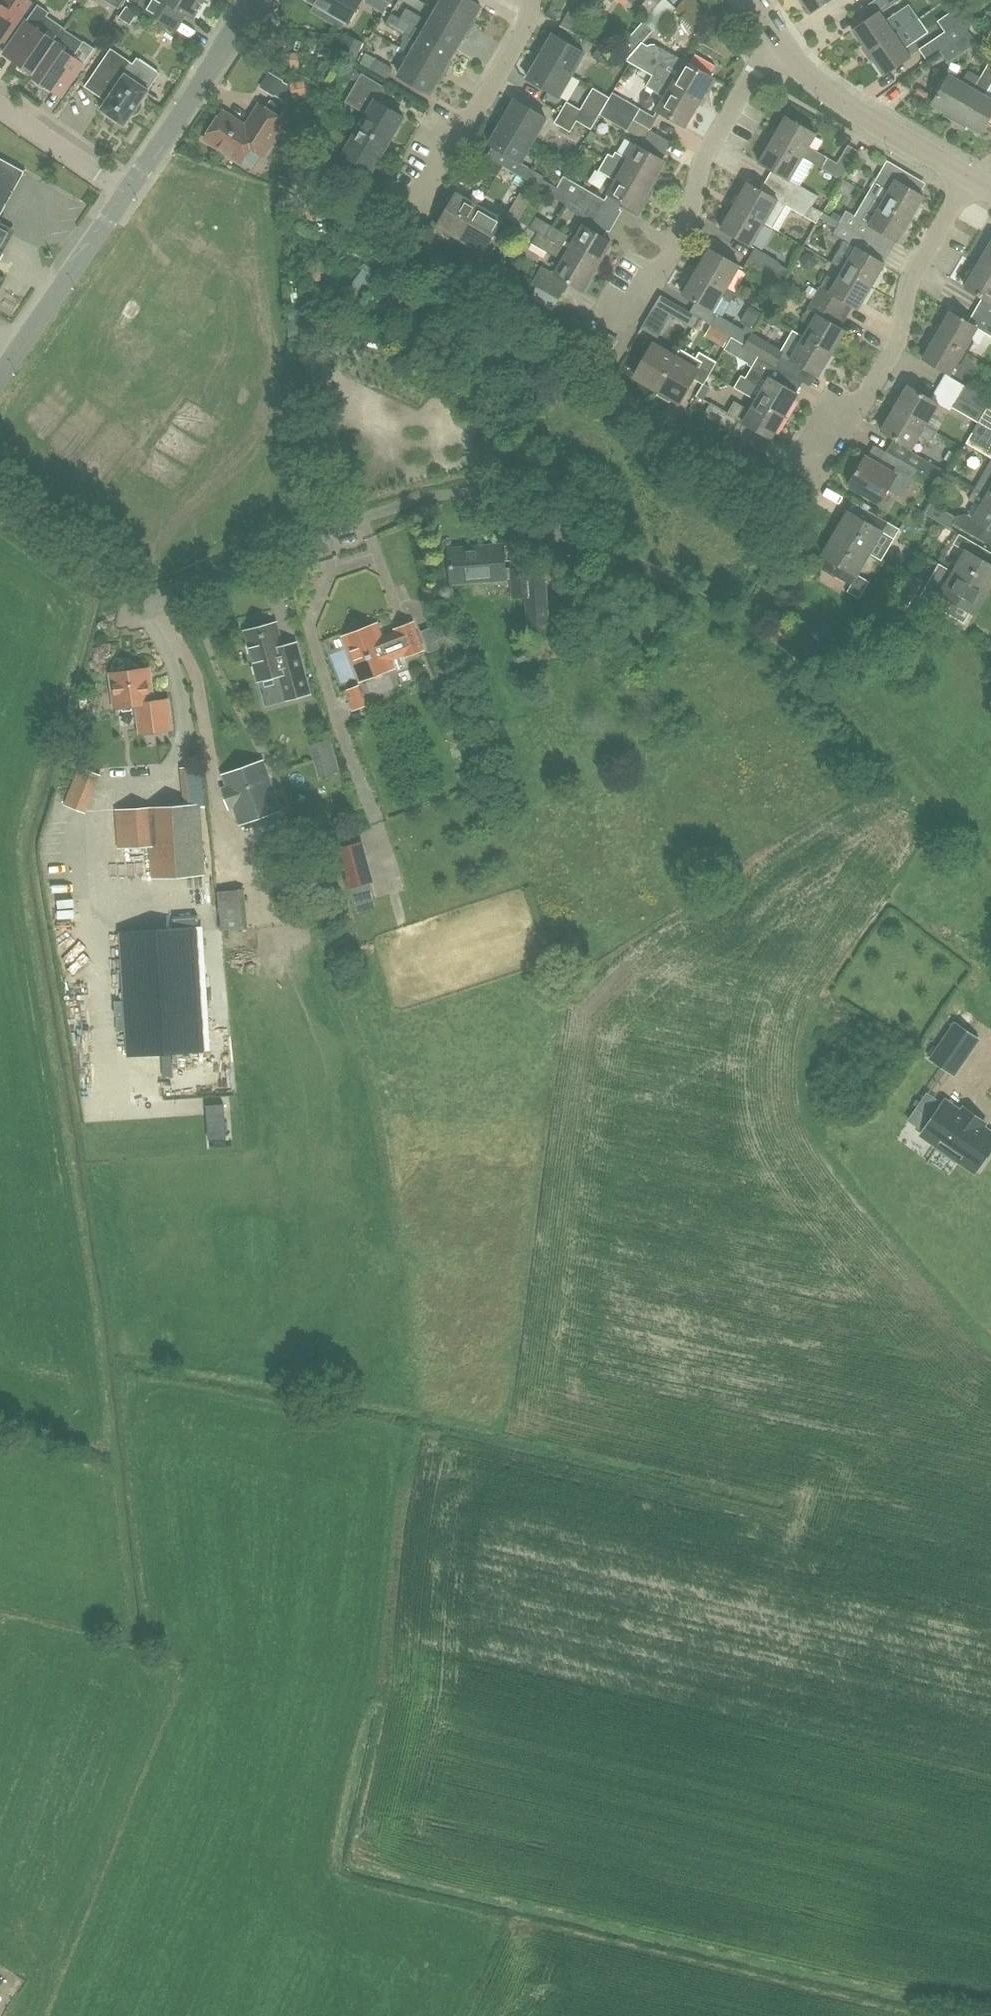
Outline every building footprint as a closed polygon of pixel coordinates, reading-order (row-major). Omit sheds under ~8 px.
[(4,41),(15,25),(31,2),(28,0),(0,0),(0,39),(4,41)] [(205,0),(140,0),(137,6),(175,29),(185,13),(194,19),(205,0)] [(315,3),(311,10),(342,28),(347,21),(349,22),(357,7),(354,5),(357,0),(310,0),(315,3)] [(386,0),(366,0),(365,2),(384,13),(390,2),(386,0)] [(437,10),(471,29),(477,19),(474,17),(480,5),(471,0),(443,0),(437,10)] [(662,0),(646,0),(638,8),(647,17),(662,0)] [(810,13),(829,0),(801,0),(810,13)] [(868,53),(898,32),(890,21),(888,23),(881,13),(899,0),(874,0),(861,9),(868,19),(852,30),(868,53)] [(31,77),(32,77),(56,41),(65,29),(66,28),(47,16),(49,12),(38,4),(4,54),(18,64),(19,68),(25,73),(30,72),(33,74),(31,77)] [(406,7),(400,18),(416,27),(422,17),(406,7)] [(561,25),(571,30),(580,15),(570,9),(561,25)] [(465,40),(471,29),(437,10),(425,32),(424,32),(455,50),(461,38),(465,40)] [(919,49),(927,60),(969,32),(953,11),(938,21),(945,31),(919,49)] [(590,20),(580,15),(571,30),(581,36),(590,20)] [(419,42),(412,54),(446,73),(452,63),(448,61),(455,50),(424,32),(425,32),(416,27),(400,18),(394,28),(419,42)] [(627,59),(626,60),(652,75),(658,64),(677,75),(685,61),(676,56),(662,60),(659,58),(662,54),(661,50),(659,47),(656,45),(652,45),(648,46),(646,51),(638,46),(653,30),(643,21),(617,51),(627,59)] [(65,29),(56,41),(32,77),(35,79),(36,84),(43,89),(48,88),(61,97),(95,48),(84,41),(83,42),(65,29)] [(906,43),(898,32),(868,53),(884,76),(912,57),(903,45),(906,43)] [(969,32),(927,60),(941,51),(948,62),(974,44),(978,42),(969,32)] [(543,44),(537,54),(571,74),(584,52),(554,34),(547,46),(543,44)] [(339,54),(355,61),(363,42),(347,35),(339,54)] [(615,56),(599,46),(593,57),(609,66),(615,56)] [(125,126),(132,115),(138,113),(142,107),(142,101),(149,90),(126,75),(133,64),(111,48),(89,81),(111,96),(101,110),(125,126)] [(440,84),(446,73),(412,54),(399,76),(429,94),(436,82),(440,84)] [(558,97),(571,74),(537,54),(531,65),(535,67),(528,79),(558,97)] [(690,64),(685,61),(677,75),(658,64),(652,75),(699,102),(713,78),(710,76),(715,66),(695,54),(690,64)] [(377,58),(370,70),(386,79),(393,68),(377,58)] [(982,132),(990,116),(990,100),(985,96),(990,85),(990,63),(990,62),(979,80),(957,118),(982,132)] [(367,114),(360,127),(388,144),(403,117),(380,103),(388,89),(362,73),(345,101),(367,114)] [(933,103),(957,118),(979,80),(969,74),(963,84),(949,75),(933,103)] [(685,127),(699,102),(652,75),(646,85),(665,96),(657,110),(685,127)] [(588,107),(599,86),(588,81),(577,102),(588,107)] [(613,92),(606,104),(634,120),(641,109),(613,92)] [(505,109),(499,120),(533,140),(546,117),(516,99),(509,111),(505,109)] [(567,101),(561,112),(577,121),(583,111),(567,101)] [(628,131),(634,120),(606,104),(600,114),(628,131)] [(223,112),(205,139),(241,162),(251,148),(263,155),(285,121),(260,105),(246,127),(223,112)] [(642,121),(658,127),(662,115),(646,109),(642,121)] [(577,121),(561,112),(554,122),(570,132),(577,121)] [(822,168),(828,158),(809,147),(817,134),(786,116),(772,139),(803,157),(822,168)] [(528,181),(538,187),(544,176),(520,162),(533,140),(499,120),(493,130),(496,132),(489,144),(510,156),(503,167),(528,181)] [(371,171),(388,144),(360,127),(351,141),(330,128),(313,156),(339,171),(348,158),(371,171)] [(790,180),(803,157),(772,139),(759,162),(790,180)] [(842,178),(843,179),(859,151),(848,144),(837,163),(831,174),(842,180),(842,178)] [(616,151),(613,156),(608,153),(605,159),(652,187),(655,182),(653,181),(665,161),(637,145),(629,159),(616,151)] [(472,163),(497,177),(503,166),(479,152),(472,163)] [(21,170),(0,158),(0,209),(21,170)] [(622,206),(638,215),(648,198),(645,196),(648,190),(650,191),(652,187),(605,159),(598,170),(616,181),(608,194),(624,203),(622,206)] [(890,188),(882,202),(912,219),(925,197),(913,189),(919,179),(890,161),(878,181),(890,188)] [(564,176),(557,187),(598,211),(605,200),(564,176)] [(531,199),(538,187),(528,181),(506,216),(517,223),(531,199)] [(776,198),(761,189),(748,182),(734,205),(773,228),(786,206),(816,223),(823,213),(787,192),(781,188),(776,198)] [(793,182),(787,192),(823,213),(827,205),(816,199),(817,196),(793,182)] [(598,211),(557,187),(571,195),(565,206),(587,219),(583,225),(589,228),(598,211)] [(437,226),(460,240),(480,206),(457,192),(437,226)] [(847,210),(840,222),(874,242),(880,231),(898,242),(912,219),(882,202),(873,217),(860,209),(856,216),(847,210)] [(773,228),(734,205),(721,228),(752,246),(765,223),(773,228)] [(503,219),(480,206),(460,240),(483,253),(503,219)] [(575,239),(552,225),(536,216),(530,227),(597,266),(611,242),(589,228),(583,225),(575,239)] [(867,253),(874,242),(840,222),(833,233),(850,243),(836,265),(842,269),(843,269),(872,286),(885,264),(867,253)] [(0,227),(0,249),(9,232),(0,227)] [(563,261),(555,274),(542,266),(531,284),(558,300),(569,282),(583,290),(597,266),(530,227),(529,228),(537,233),(531,242),(563,261)] [(979,262),(990,269),(990,242),(979,262)] [(749,258),(784,278),(785,278),(774,272),(780,262),(755,247),(749,258)] [(709,248),(696,271),(727,289),(740,266),(709,248)] [(778,289),(784,278),(749,258),(743,268),(778,289)] [(979,262),(965,287),(990,302),(990,269),(979,262)] [(859,309),(872,286),(843,269),(842,269),(836,280),(828,275),(814,298),(841,314),(848,302),(859,309)] [(727,289),(696,271),(691,280),(687,279),(680,289),(683,292),(682,294),(713,312),(722,297),(730,302),(735,293),(727,289)] [(835,325),(841,314),(814,298),(808,309),(802,320),(810,324),(803,336),(833,354),(846,331),(835,325)] [(677,304),(670,315),(693,328),(700,318),(677,304)] [(861,309),(857,318),(881,328),(884,319),(861,309)] [(978,327),(968,322),(950,311),(936,335),(968,353),(974,342),(971,340),(978,327)] [(733,337),(740,341),(745,344),(752,334),(754,329),(746,325),(743,329),(717,314),(711,324),(733,337)] [(752,334),(745,344),(744,347),(758,356),(775,366),(783,352),(752,334)] [(961,364),(968,353),(936,335),(923,358),(950,374),(957,362),(961,364)] [(819,376),(833,354),(803,336),(790,359),(819,376)] [(740,341),(733,337),(729,344),(732,346),(737,345),(740,341)] [(634,377),(656,390),(677,356),(654,343),(634,377)] [(679,403),(693,378),(704,384),(717,362),(700,352),(692,365),(677,356),(656,390),(679,403)] [(756,399),(785,416),(798,394),(775,380),(781,369),(775,366),(758,356),(746,378),(741,375),(734,387),(756,399)] [(926,426),(939,404),(907,385),(894,408),(926,426)] [(958,396),(984,412),(985,411),(990,401),(965,385),(958,396)] [(978,422),(984,412),(958,396),(952,407),(978,423),(978,422)] [(771,438),(785,416),(756,399),(750,410),(735,401),(728,412),(711,402),(704,414),(731,430),(738,419),(771,438)] [(926,426),(894,408),(881,430),(913,449),(920,436),(928,440),(933,439),(937,432),(926,426)] [(990,443),(990,430),(986,427),(986,426),(990,418),(990,415),(985,411),(984,412),(978,422),(978,423),(972,432),(990,443)] [(972,432),(966,443),(990,458),(990,443),(972,432)] [(902,497),(918,470),(916,469),(898,458),(891,471),(865,456),(849,485),(880,503),(888,488),(902,497)] [(949,473),(923,458),(916,469),(918,470),(942,484),(949,473)] [(975,489),(986,495),(986,496),(990,499),(990,461),(975,489)] [(986,496),(986,495),(975,489),(969,499),(980,505),(972,518),(969,524),(931,503),(925,514),(951,529),(951,528),(972,540),(981,523),(990,529),(990,499),(986,496)] [(894,539),(900,529),(854,502),(849,512),(848,511),(835,533),(870,553),(882,532),(894,539)] [(841,565),(836,575),(852,584),(848,591),(859,598),(869,581),(857,574),(870,553),(835,533),(822,554),(841,565)] [(953,572),(988,592),(990,587),(990,552),(988,550),(960,534),(954,544),(966,551),(953,572)] [(505,571),(503,545),(449,549),(451,583),(512,578),(513,597),(526,596),(529,634),(549,633),(544,572),(531,573),(531,567),(511,568),(511,571),(505,571)] [(988,592),(953,572),(941,564),(936,572),(934,571),(921,595),(951,613),(957,603),(975,614),(988,592)] [(915,594),(901,586),(894,598),(908,607),(915,594)] [(377,623),(342,636),(360,681),(394,668),(391,660),(404,654),(405,657),(424,650),(413,622),(395,629),(396,631),(382,637),(377,623)] [(295,641),(282,645),(276,623),(245,631),(259,680),(280,675),(286,699),(309,693),(295,641)] [(171,729),(167,700),(153,701),(149,668),(111,673),(113,692),(117,692),(119,707),(137,704),(140,733),(171,729)] [(396,674),(374,684),(380,696),(401,687),(396,674)] [(340,771),(331,738),(310,744),(318,777),(340,771)] [(240,823),(280,809),(263,761),(223,775),(228,787),(223,788),(229,807),(234,806),(240,823)] [(79,765),(64,803),(63,804),(86,813),(101,775),(79,765)] [(182,768),(186,805),(117,810),(119,848),(151,846),(153,877),(204,874),(199,805),(206,805),(202,766),(182,768)] [(500,812),(497,800),(484,802),(486,814),(500,812)] [(373,881),(362,841),(335,848),(346,888),(373,881)] [(115,870),(134,869),(133,852),(114,853),(115,870)] [(302,893),(304,892),(294,854),(265,861),(274,900),(277,899),(283,925),(308,919),(302,893)] [(202,908),(202,879),(159,878),(158,907),(202,908)] [(226,889),(229,930),(254,928),(251,887),(226,889)] [(79,917),(92,913),(89,901),(76,904),(79,917)] [(197,926),(121,931),(129,1056),(204,1051),(197,926)] [(952,1076),(978,1039),(955,1022),(929,1059),(952,1076)] [(945,1102),(943,1105),(928,1094),(918,1108),(933,1119),(925,1132),(941,1143),(939,1146),(959,1160),(964,1153),(980,1164),(990,1148),(990,1133),(945,1102)] [(225,1121),(224,1104),(206,1105),(208,1122),(225,1121)]
